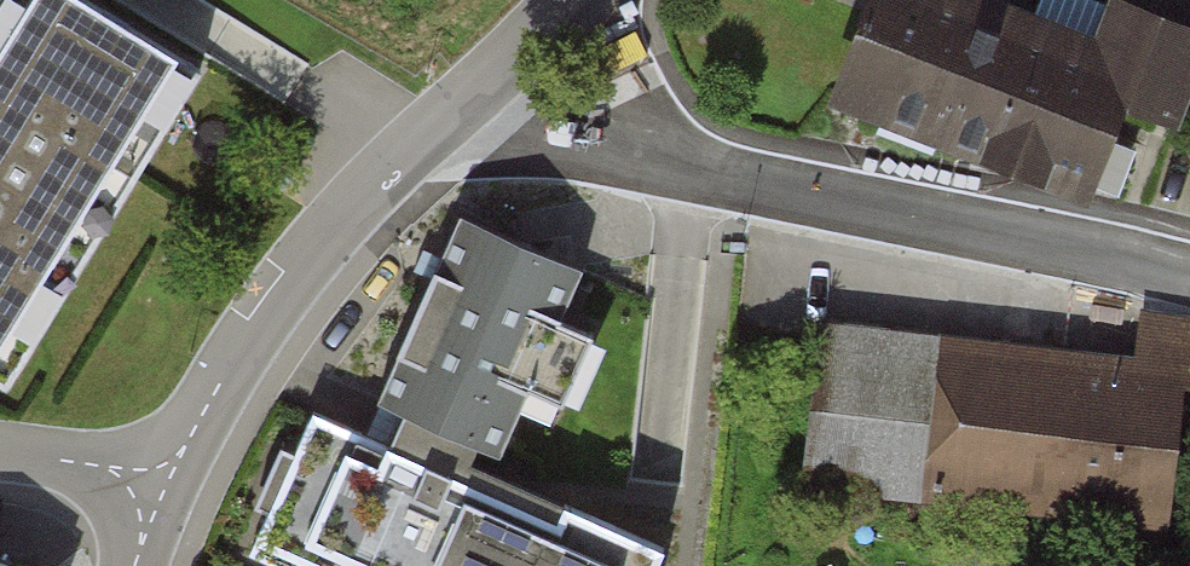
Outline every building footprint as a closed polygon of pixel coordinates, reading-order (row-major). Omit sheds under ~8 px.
[(99,0),(0,0),(0,375),(10,380),(204,65),(99,0)] [(841,92),(1085,185),(1120,95),(1168,113),(1189,57),(1189,0),(1123,0),(1104,49),(975,0),(876,0),(841,92)] [(395,393),(382,423),(472,461),(483,434),(505,443),(531,382),(561,395),(589,331),(561,319),(578,279),(465,231),(395,393)] [(802,491),(1163,527),(1184,322),(1138,317),(1134,363),(818,331),(802,491)] [(313,420),(254,553),(284,565),(653,565),(663,545),(472,461),(382,423),(373,447),(313,420)] [(0,551),(0,565),(38,565),(0,551)]
